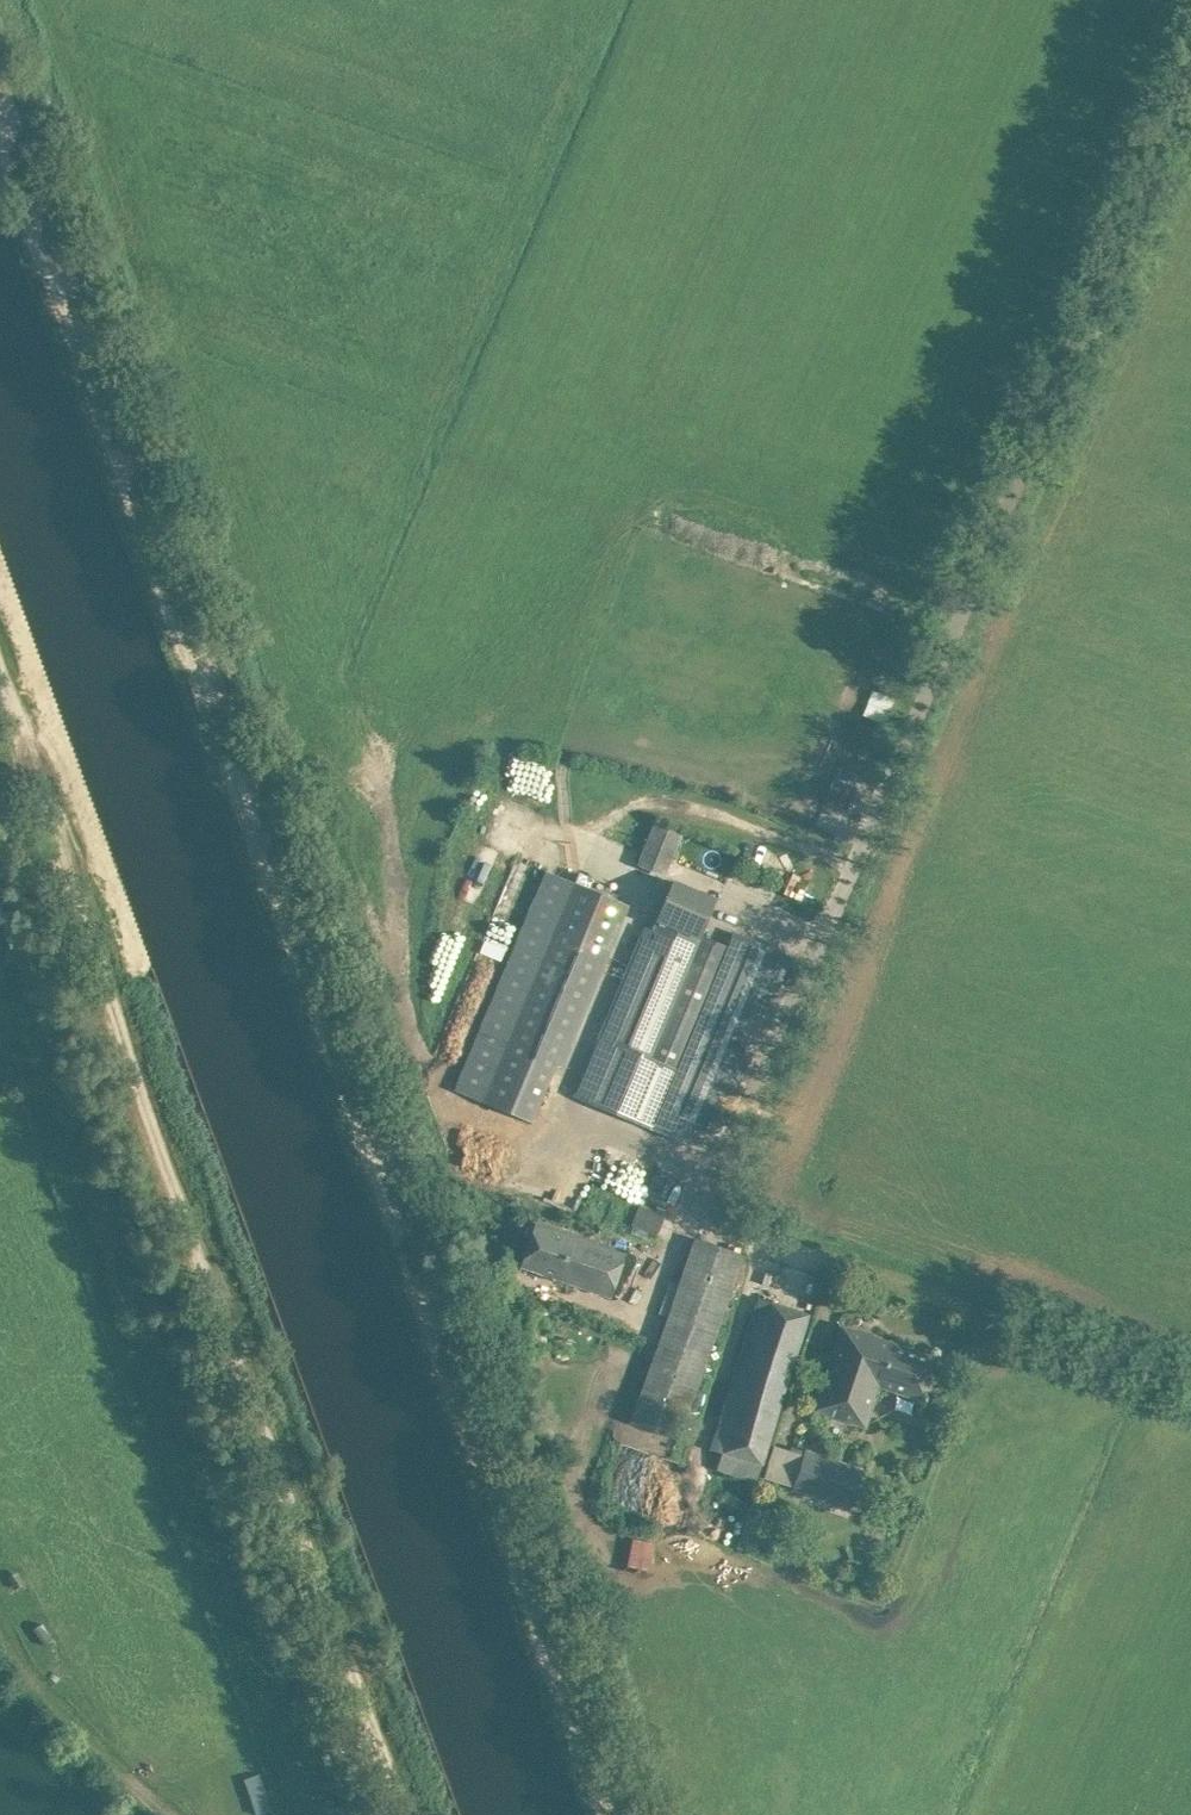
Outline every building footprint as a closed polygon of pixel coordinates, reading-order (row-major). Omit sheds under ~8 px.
[(868,704),(865,717),(888,722),(891,709),(868,704)] [(825,801),(838,806),(846,788),(833,782),(825,801)] [(679,837),(655,827),(644,855),(668,865),(679,837)] [(626,905),(547,872),(456,1091),(532,1123),(556,1065),(559,1066),(626,905)] [(716,900),(672,882),(649,938),(642,935),(635,951),(642,954),(581,1100),(652,1130),(717,972),(691,960),(716,900)] [(733,933),(717,972),(652,1130),(687,1145),(694,1126),(703,1130),(716,1102),(729,1107),(741,1078),(728,1072),(763,987),(777,993),(791,957),(733,933)] [(673,1205),(677,1175),(647,1171),(643,1201),(673,1205)] [(665,1216),(639,1205),(631,1224),(657,1235),(665,1216)] [(535,1224),(520,1267),(611,1297),(625,1255),(535,1224)] [(743,1253),(694,1236),(629,1422),(678,1439),(743,1253)] [(809,1315),(764,1301),(715,1450),(760,1465),(809,1315)] [(918,1400),(932,1357),(842,1327),(814,1410),(865,1427),(879,1387),(918,1400)] [(849,1507),(861,1470),(805,1452),(793,1488),(849,1507)] [(726,1543),(733,1522),(697,1509),(689,1530),(726,1543)] [(651,1566),(654,1541),(632,1538),(629,1564),(651,1566)]
